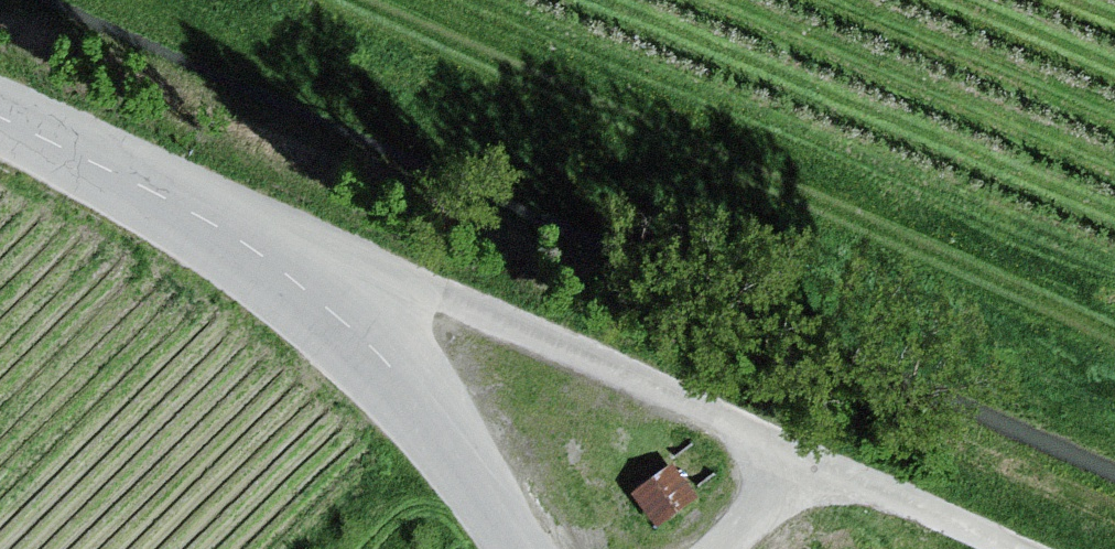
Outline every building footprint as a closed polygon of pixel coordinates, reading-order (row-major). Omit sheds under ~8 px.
[(691,496),(671,468),(636,493),(655,521),(691,496)]
